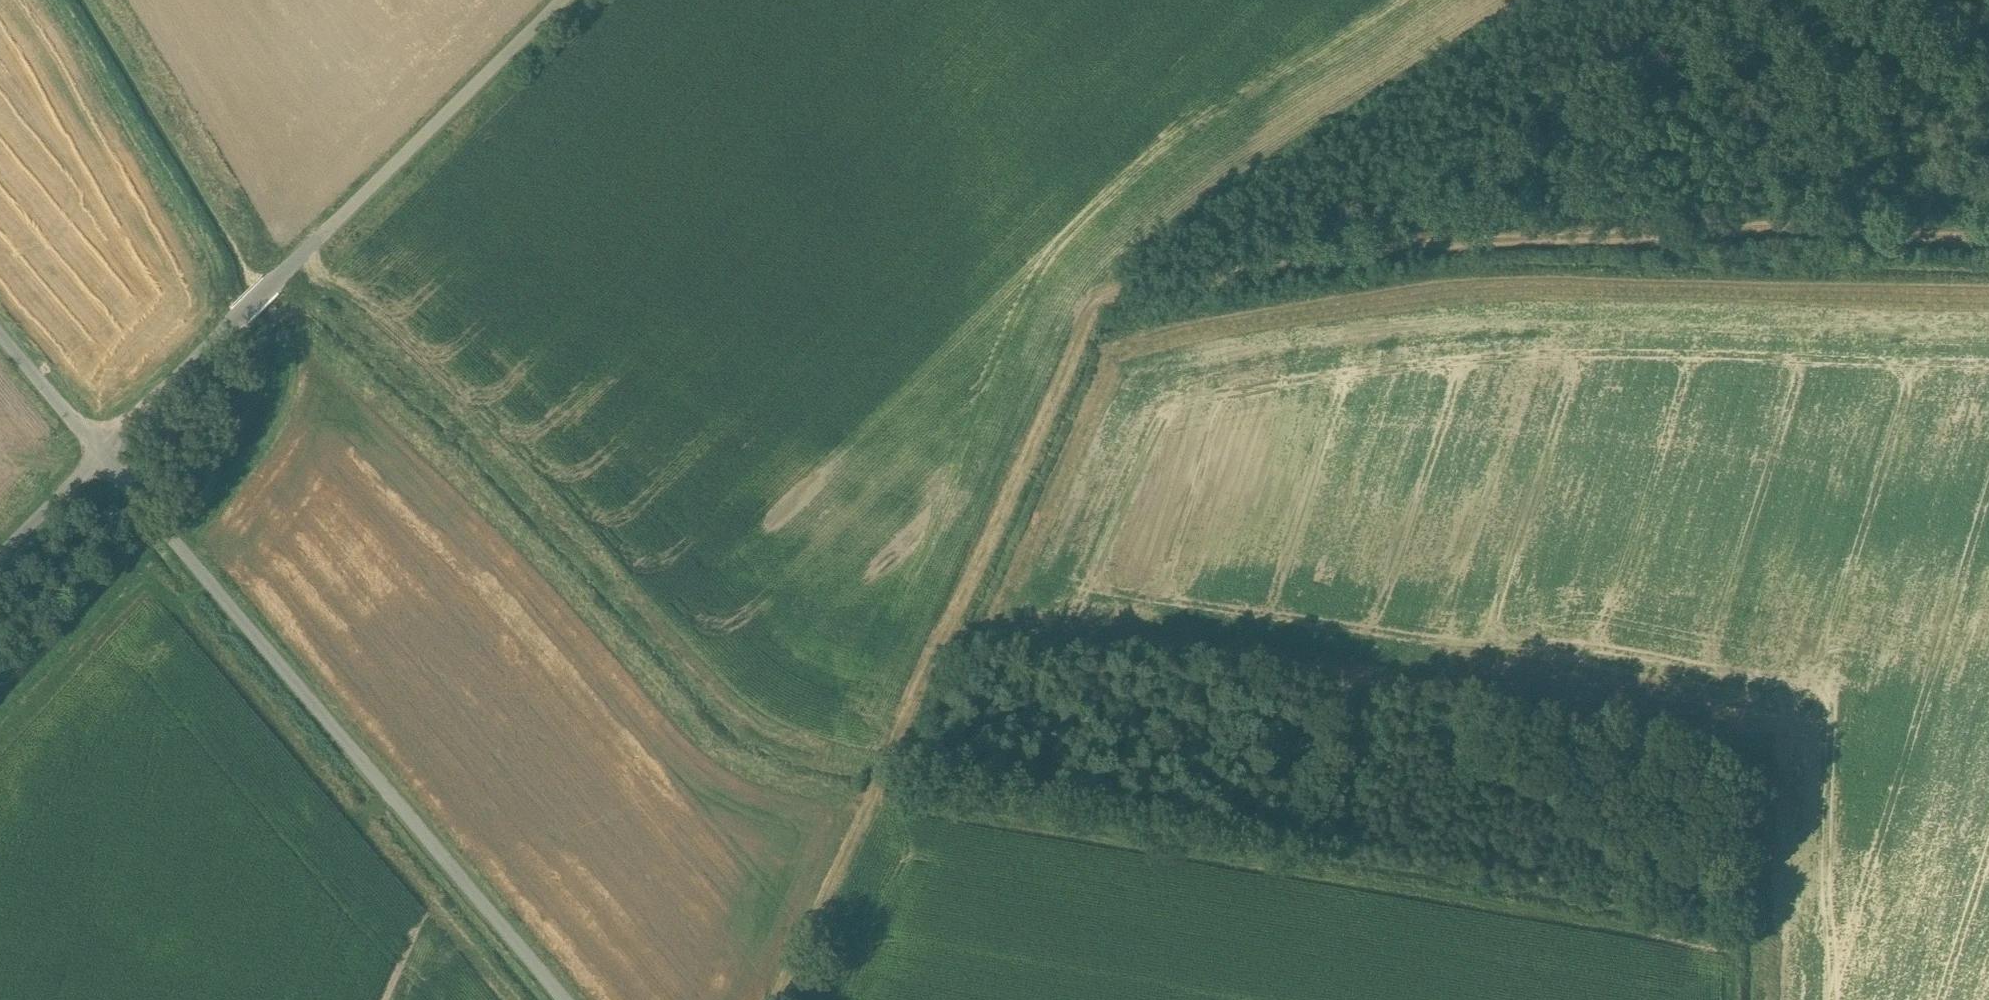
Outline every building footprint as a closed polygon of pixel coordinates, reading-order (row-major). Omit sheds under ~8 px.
[(112,506),(102,514),(108,521),(118,513),(112,506)]
